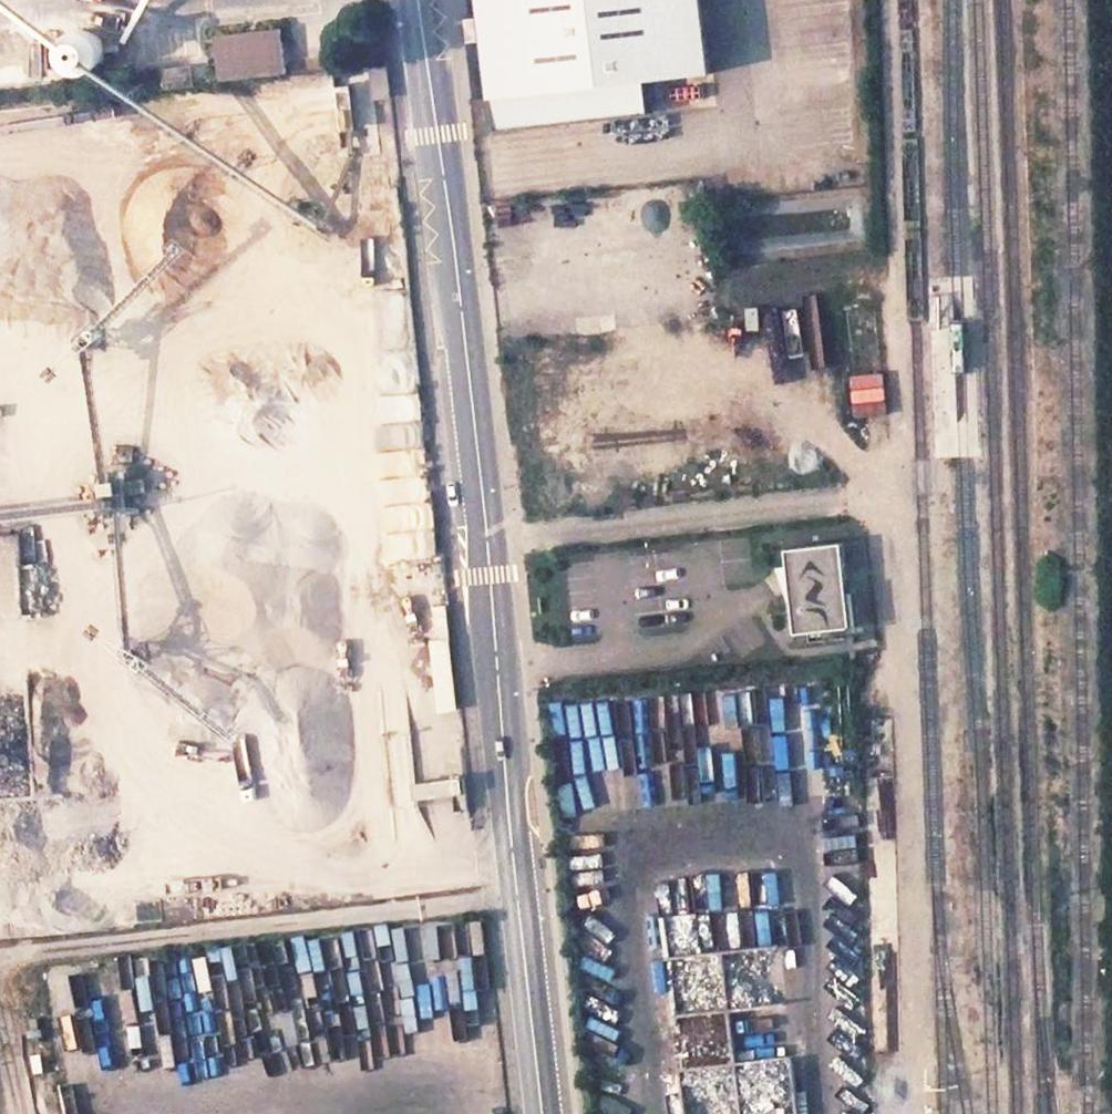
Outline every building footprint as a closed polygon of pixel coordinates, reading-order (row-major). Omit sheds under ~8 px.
[(498,132),(652,112),(648,80),(714,72),(706,0),(483,0),(498,132)] [(479,16),(467,18),(470,42),(482,41),(479,16)] [(215,35),(220,81),(287,74),(282,28),(215,35)] [(387,63),(370,65),(374,96),(391,94),(387,63)] [(685,84),(681,84),(677,87),(675,90),(675,94),(677,97),(681,100),(685,100),(688,98),(690,94),(690,90),(689,87),(685,84)] [(667,88),(663,87),(660,87),(657,89),(655,92),(655,97),(657,100),(661,102),(666,102),(669,99),(671,95),(670,91),(667,88)] [(841,544),(788,550),(796,635),(850,629),(841,544)] [(443,604),(430,606),(434,636),(447,635),(443,604)] [(448,643),(435,645),(439,675),(452,673),(448,643)]
